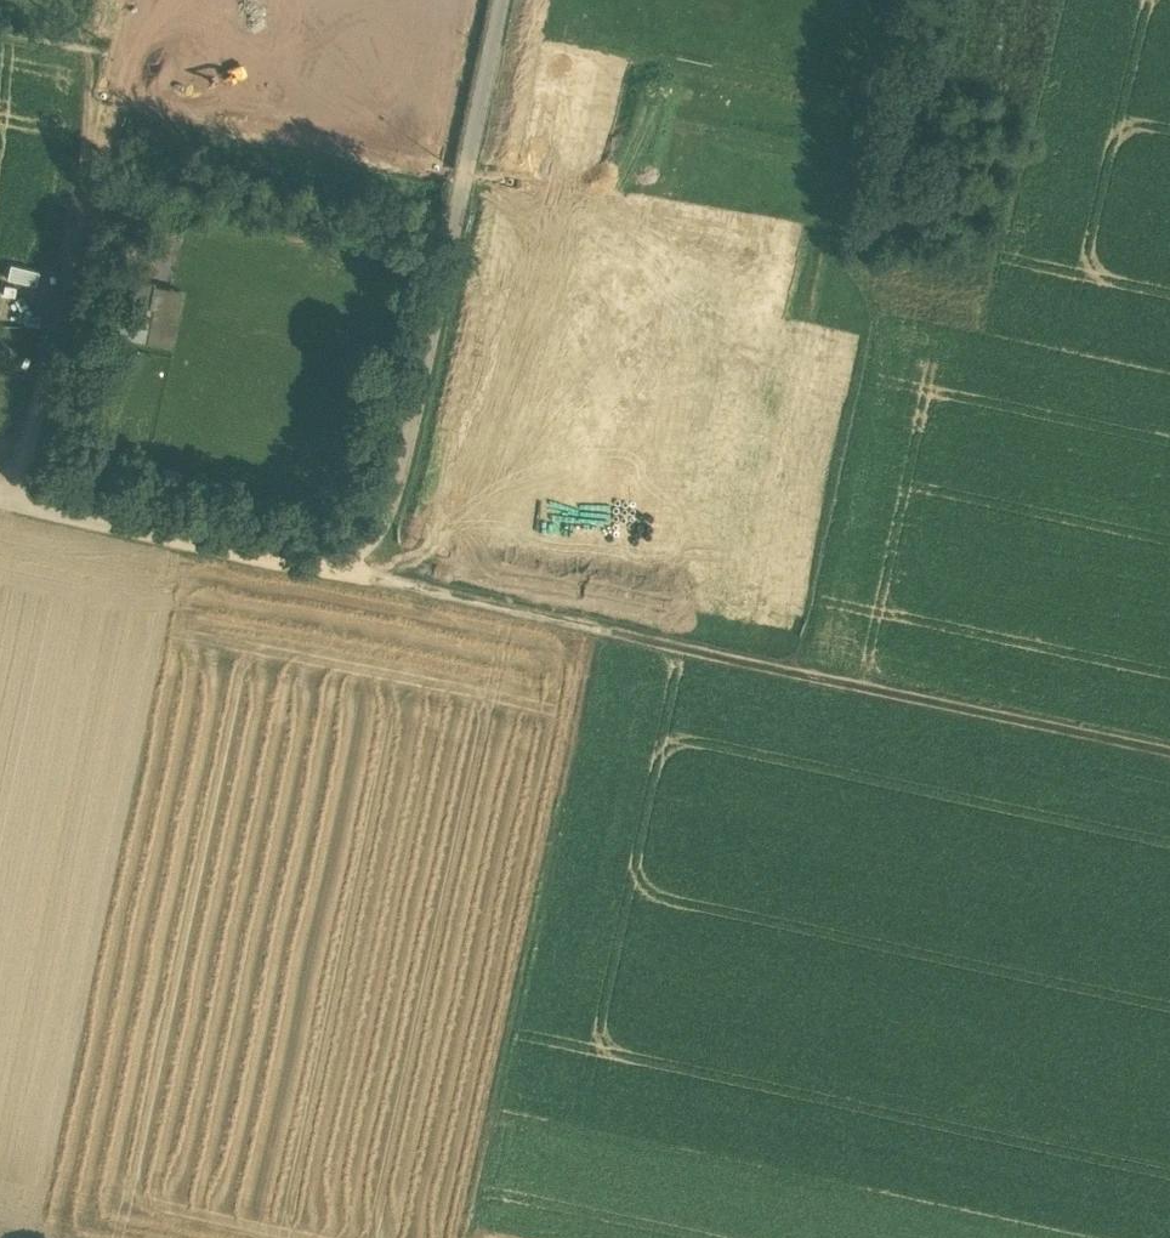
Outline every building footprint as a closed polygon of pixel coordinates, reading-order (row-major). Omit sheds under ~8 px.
[(184,290),(131,278),(119,336),(171,348),(184,290)] [(140,355),(123,352),(120,368),(137,371),(140,355)]
